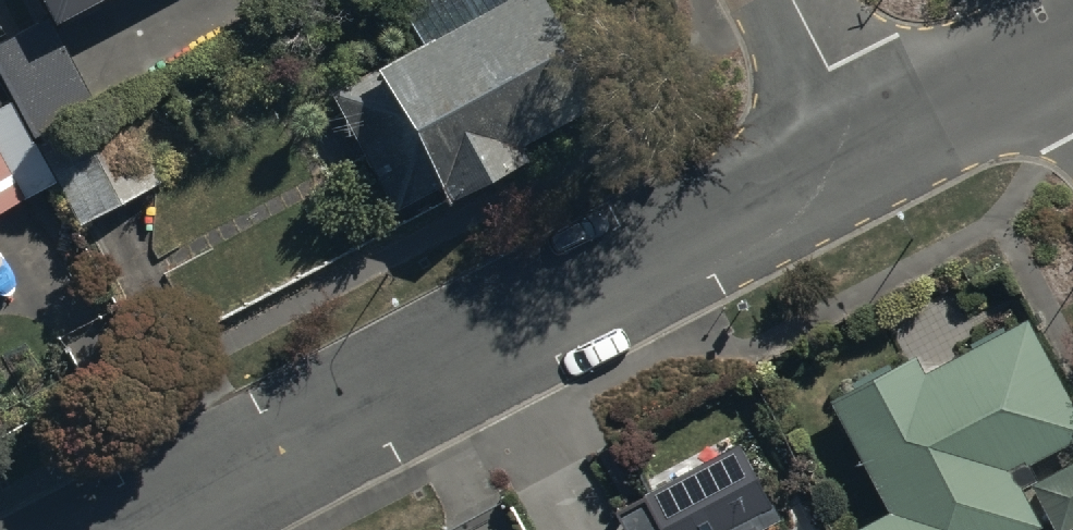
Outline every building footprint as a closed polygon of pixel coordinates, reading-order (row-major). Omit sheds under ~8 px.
[(56,26),(106,0),(42,0),(56,26)] [(331,98),(393,213),(436,190),(445,206),(526,163),(520,152),(594,112),(534,0),(395,0),(420,46),(373,71),(375,75),(331,98)] [(0,46),(0,65),(42,147),(99,118),(49,21),(0,46)] [(0,117),(0,225),(58,196),(15,110),(0,117)] [(47,154),(85,233),(165,194),(127,115),(47,154)] [(827,391),(887,506),(857,521),(862,529),(1025,529),(1041,522),(1022,484),(1037,476),(1028,458),(1072,435),(1072,399),(1029,314),(921,370),(911,351),(827,391)] [(610,499),(627,529),(760,529),(756,524),(780,512),(738,432),(610,499)] [(1035,483),(1059,529),(1072,522),(1072,463),(1035,483)]
